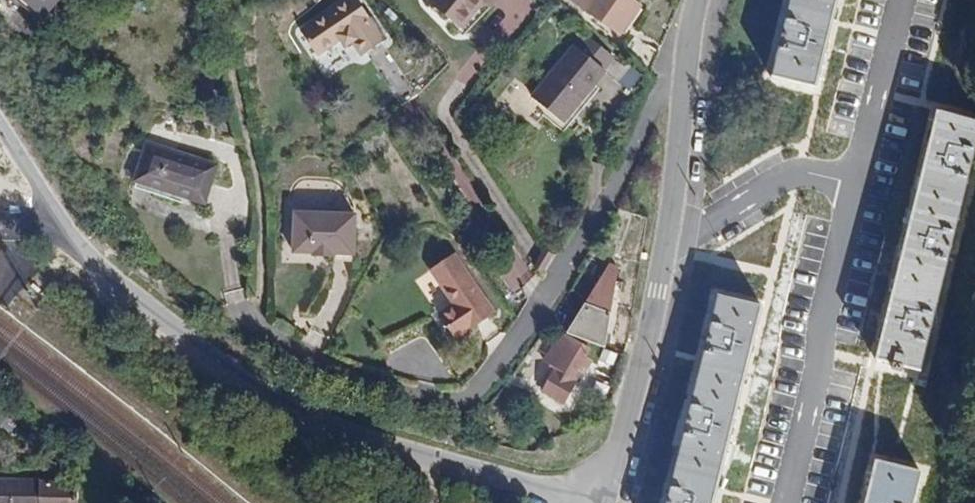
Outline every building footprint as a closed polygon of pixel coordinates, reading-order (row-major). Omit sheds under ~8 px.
[(43,13),(52,2),(54,0),(28,0),(43,13)] [(370,20),(358,0),(354,0),(302,32),(317,54),(340,39),(345,47),(354,41),(363,55),(386,40),(373,18),(370,20)] [(433,3),(463,26),(481,2),(483,0),(435,0),(433,3)] [(481,2),(490,8),(497,0),(483,0),(481,2)] [(586,8),(619,34),(640,6),(632,0),(592,0),(586,8)] [(774,80),(817,91),(839,0),(794,0),(774,80)] [(605,71),(574,46),(533,98),(563,123),(605,71)] [(380,74),(401,105),(416,95),(417,94),(396,63),(380,74)] [(974,155),(974,124),(938,115),(878,361),(922,371),(974,155)] [(204,202),(206,198),(215,166),(208,164),(174,152),(148,143),(136,179),(166,189),(204,202)] [(315,217),(311,217),(295,217),(296,257),(316,257),(316,259),(324,259),(336,259),(337,259),(337,257),(357,256),(356,216),(337,216),(331,212),(320,212),(315,217)] [(455,257),(434,271),(457,305),(443,314),(457,337),(493,314),(455,257)] [(608,264),(567,333),(605,347),(618,269),(608,264)] [(764,309),(718,298),(667,502),(716,502),(764,309)] [(543,390),(566,402),(577,382),(575,381),(581,370),(586,372),(591,361),(585,358),(590,347),(574,339),(557,370),(555,369),(543,390)] [(922,475),(877,464),(867,502),(915,502),(922,475)] [(77,482),(0,481),(0,502),(77,502),(77,482)]
